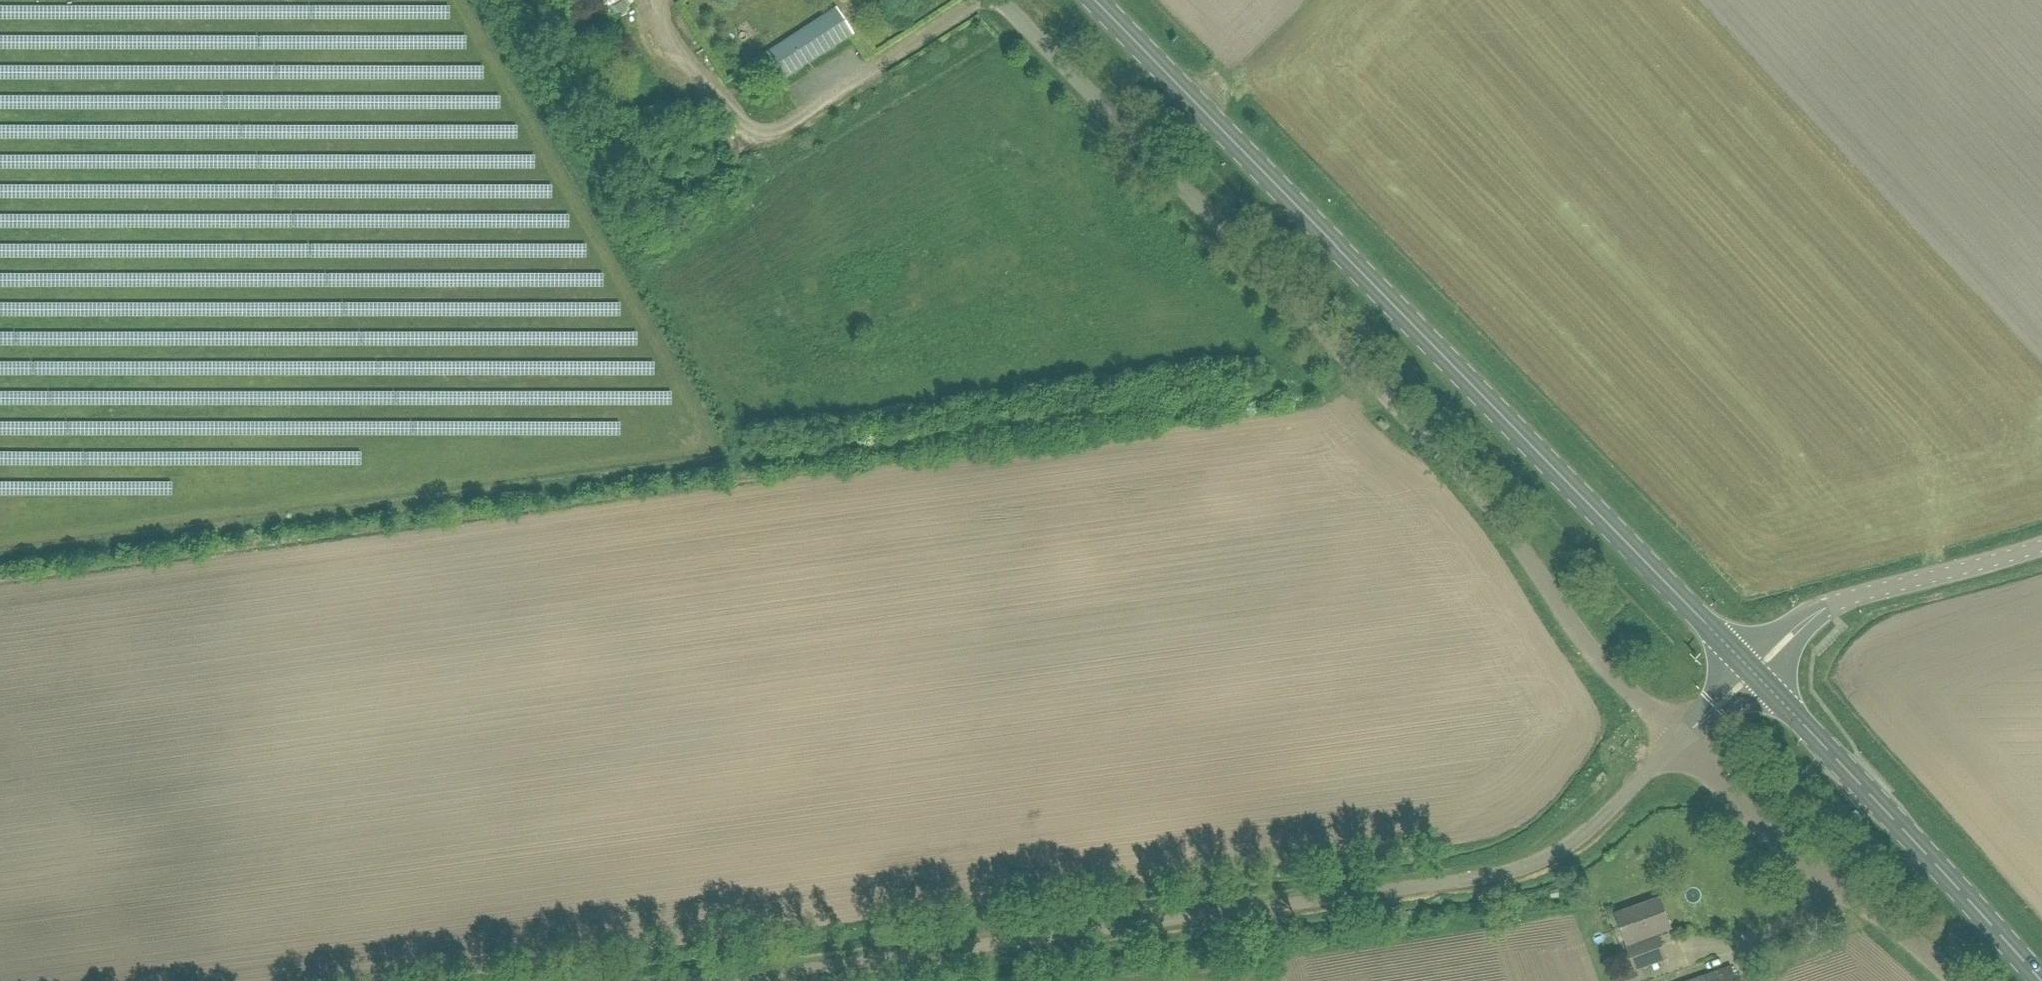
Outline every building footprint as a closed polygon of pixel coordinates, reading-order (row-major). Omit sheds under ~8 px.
[(854,36),(836,9),(767,54),(785,81),(854,36)] [(720,225),(726,212),(714,206),(707,219),(720,225)] [(1660,899),(1616,915),(1636,971),(1613,979),(1614,980),(1640,980),(1637,971),(1667,961),(1657,935),(1671,930),(1660,899)] [(1731,967),(1693,980),(1737,980),(1731,967)]
